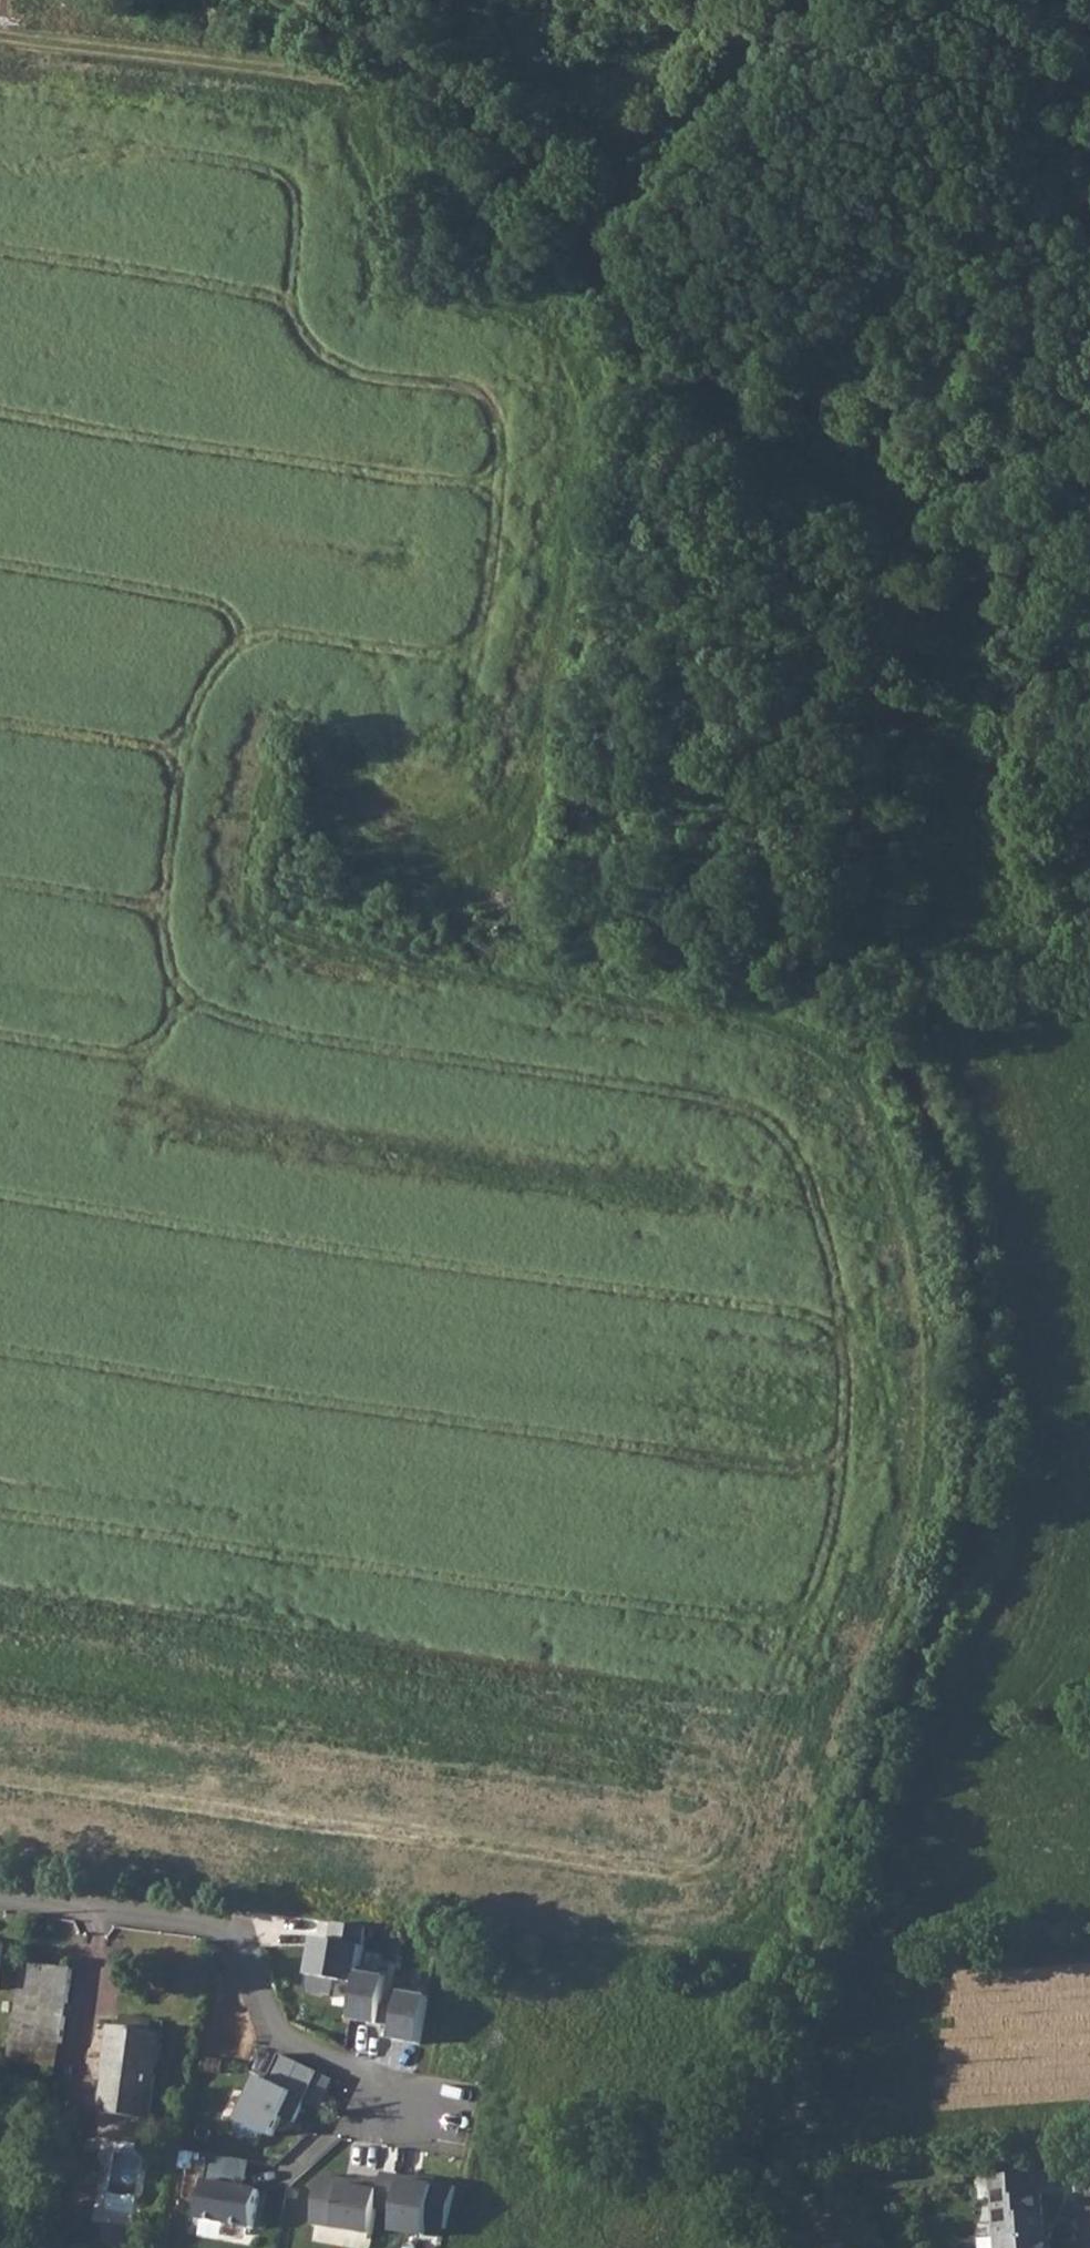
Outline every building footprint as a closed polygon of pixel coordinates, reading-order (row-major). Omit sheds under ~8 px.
[(367,1938),(334,1934),(332,1948),(316,1946),(309,1983),(322,1985),(358,1991),(361,1976),(367,1938)] [(23,1963),(11,2040),(62,2046),(73,1971),(66,1970),(23,1963)] [(387,1981),(361,1976),(358,1991),(352,2026),(364,2028),(387,2032),(390,2014),(382,2013),(387,1981)] [(398,2015),(390,2014),(387,2032),(395,2033),(392,2045),(405,2048),(419,2050),(428,2000),(401,1995),(398,2015)] [(104,2068),(100,2113),(149,2119),(154,2068),(157,2068),(161,2034),(143,2031),(144,2020),(119,2017),(118,2028),(107,2027),(102,2066),(104,2068)] [(11,2040),(7,2064),(59,2070),(62,2046),(11,2040)] [(320,2076),(282,2058),(270,2083),(261,2079),(240,2122),(274,2138),(283,2119),(297,2125),(320,2076)] [(251,2162),(212,2155),(202,2218),(255,2228),(262,2191),(239,2187),(240,2179),(248,2180),(251,2162)] [(979,2178),(981,2203),(993,2202),(996,2247),(1050,2247),(1050,2245),(1041,2238),(1040,2225),(1043,2225),(1041,2194),(1035,2195),(1034,2174),(979,2178)] [(418,2181),(382,2175),(381,2181),(376,2208),(396,2211),(392,2231),(426,2237),(428,2226),(445,2229),(455,2188),(418,2181)] [(345,2180),(326,2176),(320,2181),(313,2223),(372,2234),(376,2208),(381,2181),(363,2177),(362,2183),(361,2188),(344,2185),(345,2180)] [(362,2183),(345,2180),(344,2185),(361,2188),(362,2183)]
